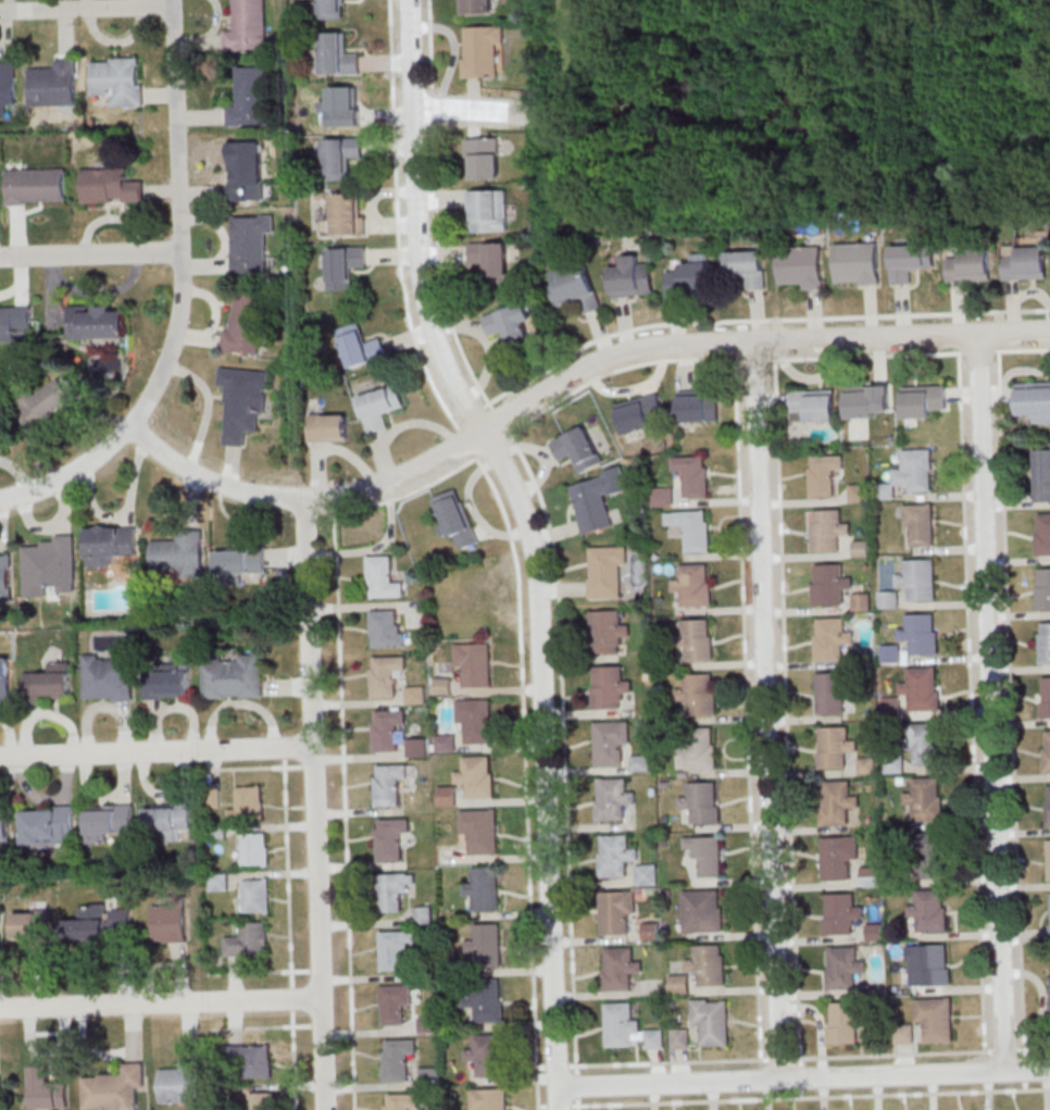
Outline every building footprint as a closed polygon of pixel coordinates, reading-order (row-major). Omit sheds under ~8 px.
[(235,29),(224,29),(225,51),(267,50),(266,0),(235,0),(235,29)] [(320,19),(345,19),(345,0),(320,0),(320,19)] [(461,15),(493,14),(492,0),(461,0),(461,15)] [(464,78),(498,78),(498,45),(505,45),(505,26),(464,26),(464,78)] [(322,32),(322,74),(360,74),(360,53),(347,53),(347,32),(322,32)] [(143,106),(142,57),(91,58),(92,95),(112,94),(113,106),(143,106)] [(77,59),(55,59),(55,69),(30,69),(30,106),(77,106),(77,59)] [(16,65),(0,65),(0,117),(7,117),(7,105),(17,105),(16,65)] [(269,125),(268,66),(238,66),(238,104),(227,104),(227,125),(269,125)] [(361,86),(330,86),(330,126),(361,126),(361,86)] [(363,137),(325,138),(326,180),(351,179),(351,158),(363,158),(363,137)] [(500,178),(500,137),(467,137),(467,178),(500,178)] [(265,141),(231,141),(231,201),(265,201),(265,141)] [(66,168),(7,168),(7,204),(66,204),(66,168)] [(82,203),(144,203),(144,180),(128,180),(128,168),(82,168),(82,203)] [(509,231),(509,190),(469,190),(469,231),(509,231)] [(364,234),(364,194),(334,194),(334,234),(364,234)] [(233,274),(266,273),(266,235),(275,235),(275,215),(233,216),(233,274)] [(470,242),(470,263),(486,263),(487,284),(510,284),(509,242),(470,242)] [(878,242),(835,242),(835,285),(879,284),(878,242)] [(931,244),(892,244),(892,283),(916,283),(916,270),(931,270),(931,244)] [(802,289),(825,289),(824,245),(779,246),(779,280),(802,280),(802,289)] [(1048,245),(1004,245),(1004,279),(1048,279),(1048,245)] [(366,247),(328,247),(329,289),(354,289),(353,267),(366,267),(366,247)] [(766,289),(766,250),(724,251),(724,276),(744,276),(744,289),(766,289)] [(949,281),(992,281),(992,250),(960,250),(960,258),(949,258),(949,281)] [(710,292),(710,253),(691,253),(691,263),(682,263),(682,270),(668,270),(668,292),(710,292)] [(622,256),(623,266),(611,267),(614,297),(654,294),(651,262),(642,263),(641,254),(622,256)] [(558,307),(580,301),(584,313),(602,308),(588,261),(554,271),(557,282),(551,284),(558,307)] [(260,354),(266,294),(237,291),(234,328),(225,327),(223,351),(260,354)] [(490,337),(505,333),(510,348),(536,340),(525,303),(483,315),(490,337)] [(70,305),(70,339),(128,339),(128,305),(70,305)] [(18,342),(18,328),(33,328),(33,306),(0,307),(0,342),(18,342)] [(353,369),(389,358),(382,337),(368,342),(361,322),(341,329),(353,369)] [(270,371),(220,367),(219,388),(228,389),(224,445),(247,446),(248,431),(259,432),(260,417),(267,417),(270,371)] [(83,395),(68,374),(36,397),(31,389),(14,401),(34,430),(83,395)] [(1049,423),(1049,382),(1017,382),(1017,413),(1030,413),(1030,423),(1049,423)] [(369,433),(390,428),(387,413),(405,409),(399,385),(360,395),(369,433)] [(891,409),(891,386),(847,386),(847,417),(881,417),(881,409),(891,409)] [(903,386),(903,418),(938,418),(938,407),(947,406),(947,386),(903,386)] [(680,390),(680,421),(720,421),(720,390),(680,390)] [(792,421),(837,421),(837,390),(792,390),(792,421)] [(659,393),(618,402),(624,433),(666,425),(659,393)] [(310,441),(348,441),(348,414),(310,414),(310,441)] [(581,474),(604,463),(587,425),(551,441),(560,461),(573,456),(581,474)] [(903,449),(903,469),(894,469),(894,485),(887,485),(887,498),(896,498),(896,491),(934,491),(934,449),(903,449)] [(1034,449),(1034,501),(1049,501),(1049,449),(1034,449)] [(710,455),(673,455),(673,470),(685,470),(685,498),(710,498),(710,455)] [(810,455),(810,497),(835,497),(835,473),(845,473),(845,455),(810,455)] [(583,535),(615,527),(608,496),(630,491),(624,469),(570,482),(583,535)] [(851,484),(851,501),(867,501),(867,484),(851,484)] [(674,487),(653,487),(653,505),(674,505),(674,487)] [(459,489),(432,499),(441,522),(438,523),(444,538),(455,533),(462,550),(480,544),(459,489)] [(906,546),(935,546),(935,504),(906,504),(906,546)] [(840,509),(811,510),(812,552),(841,551),(841,538),(852,538),(852,520),(840,520),(840,509)] [(687,552),(711,552),(711,510),(667,511),(667,527),(687,527),(687,552)] [(1036,513),(1036,555),(1049,555),(1049,513),(1036,513)] [(88,526),(89,567),(114,566),(114,555),(138,555),(137,525),(88,526)] [(153,540),(152,575),(203,576),(204,532),(178,531),(178,541),(153,540)] [(76,534),(54,534),(54,545),(24,545),(24,582),(76,581),(76,534)] [(628,546),(590,547),(591,598),(629,597),(628,546)] [(266,550),(218,550),(219,579),(243,579),(242,574),(267,574),(266,550)] [(12,554),(0,554),(0,599),(13,599),(12,554)] [(392,555),(369,555),(369,597),(404,597),(404,578),(392,578),(392,555)] [(897,573),(897,586),(909,586),(909,601),(936,600),(935,559),(906,559),(906,573),(897,573)] [(714,606),(712,563),(683,564),(683,576),(673,577),(674,595),(683,595),(683,607),(714,606)] [(813,605),(845,605),(844,590),(854,589),(854,574),(843,574),(843,563),(813,563),(813,605)] [(1049,609),(1049,568),(1037,568),(1037,609),(1049,609)] [(881,607),(900,607),(900,591),(881,591),(881,607)] [(853,611),(872,611),(872,593),(853,593),(853,611)] [(372,647),(406,647),(406,621),(397,621),(397,610),(372,610),(372,647)] [(622,652),(622,638),(631,638),(630,624),(623,624),(623,610),(592,611),(593,653),(622,652)] [(911,654),(938,654),(938,614),(908,613),(908,627),(899,627),(899,640),(911,641),(911,654)] [(846,660),(846,648),(856,648),(856,628),(846,628),(846,617),(816,618),(817,660),(846,660)] [(715,619),(684,619),(684,660),(715,660),(715,619)] [(1040,622),(1040,663),(1049,663),(1049,622),(1040,622)] [(465,687),(492,687),(492,643),(456,643),(456,666),(465,666),(465,687)] [(901,662),(901,644),(882,644),(882,662),(901,662)] [(84,654),(85,701),(133,700),(132,661),(121,661),(121,654),(84,654)] [(203,698),(264,699),(264,655),(204,654),(203,698)] [(373,697),(396,697),(396,675),(407,675),(407,655),(373,655),(373,697)] [(11,657),(0,657),(0,704),(11,704),(11,657)] [(25,700),(72,699),(71,661),(48,662),(48,672),(25,672),(25,700)] [(146,699),(192,699),(192,663),(146,663),(146,699)] [(593,708),(622,708),(622,695),(633,695),(633,678),(624,678),(624,666),(593,666),(593,708)] [(911,712),(942,710),(940,666),(909,667),(910,680),(900,680),(901,695),(910,695),(911,712)] [(818,672),(818,714),(848,713),(847,672),(818,672)] [(690,715),(719,714),(717,673),(686,674),(687,687),(677,687),(677,702),(689,701),(690,715)] [(1039,677),(1039,718),(1049,718),(1049,677),(1039,677)] [(426,703),(426,687),(408,687),(408,703),(426,703)] [(493,743),(493,699),(471,699),(471,743),(493,743)] [(374,752),(404,752),(404,710),(374,710),(374,752)] [(630,721),(595,721),(596,767),(631,766),(630,721)] [(941,723),(912,723),(912,765),(941,765),(941,723)] [(688,769),(718,769),(718,727),(688,727),(688,769)] [(819,727),(819,769),(848,769),(848,753),(859,753),(859,737),(849,737),(849,727),(819,727)] [(468,798),(495,798),(495,756),(465,756),(465,769),(456,769),(456,784),(468,784),(468,798)] [(404,806),(404,765),(376,765),(376,806),(404,806)] [(944,777),(915,777),(915,790),(905,790),(905,807),(915,806),(915,821),(944,820),(944,777)] [(636,789),(630,789),(630,778),(597,778),(597,821),(626,821),(626,807),(636,807),(636,789)] [(822,825),(850,825),(850,809),(860,809),(860,794),(851,794),(851,780),(822,780),(822,825)] [(722,823),(721,781),(691,782),(691,793),(681,794),(681,811),(693,811),(693,823),(722,823)] [(264,819),(264,786),(239,786),(239,808),(229,808),(229,819),(264,819)] [(439,805),(458,805),(458,786),(439,786),(439,805)] [(147,803),(147,833),(162,832),(162,840),(183,840),(183,830),(193,830),(193,803),(147,803)] [(88,805),(89,844),(111,844),(111,832),(134,832),(134,804),(88,805)] [(23,845),(75,845),(75,806),(23,806),(23,845)] [(461,809),(461,833),(473,833),(473,854),(498,854),(498,809),(461,809)] [(11,810),(0,810),(0,843),(11,843),(11,810)] [(378,818),(378,861),(401,861),(401,837),(410,837),(410,818),(378,818)] [(269,833),(242,833),(242,865),(269,865),(269,833)] [(946,833),(920,833),(920,877),(946,877),(946,833)] [(600,878),(630,877),(629,865),(638,865),(638,884),(657,884),(656,864),(640,864),(640,845),(629,845),(629,834),(599,835),(600,878)] [(724,877),(724,836),(686,836),(686,848),(699,848),(699,877),(724,877)] [(860,859),(860,837),(823,837),(823,880),(852,880),(852,859),(860,859)] [(500,912),(499,866),(474,867),(474,879),(464,879),(465,899),(476,899),(476,912),(500,912)] [(210,890),(229,890),(229,873),(210,873),(210,890)] [(379,873),(379,911),(405,911),(405,885),(416,885),(416,873),(379,873)] [(243,878),(243,912),(270,912),(270,878),(243,878)] [(947,889),(918,889),(918,903),(908,903),(908,919),(918,919),(918,932),(947,932),(947,889)] [(637,914),(637,890),(601,890),(601,935),(630,935),(630,914),(637,914)] [(684,890),(684,932),(724,932),(723,890),(684,890)] [(855,935),(855,919),(864,919),(864,907),(856,907),(856,894),(826,893),(825,935),(855,935)] [(132,909),(108,909),(108,904),(81,905),(81,919),(67,919),(67,939),(110,938),(109,931),(132,931),(132,909)] [(186,941),(186,904),(155,904),(155,941),(186,941)] [(433,907),(416,907),(416,924),(433,924),(433,907)] [(14,912),(14,938),(42,938),(42,912),(14,912)] [(225,955),(268,955),(268,922),(237,922),(237,933),(225,933),(225,955)] [(644,923),(644,941),(659,941),(659,923),(644,923)] [(502,924),(476,924),(476,939),(468,939),(468,966),(502,966),(502,924)] [(382,931),(382,970),(405,970),(405,941),(423,941),(423,931),(382,931)] [(699,971),(699,986),(727,985),(726,944),(696,945),(696,958),(686,958),(687,972),(699,971)] [(949,985),(949,944),(920,945),(920,957),(911,958),(911,972),(923,971),(923,985),(949,985)] [(642,959),(632,959),(632,947),(604,947),(604,989),(631,989),(631,974),(642,974),(642,959)] [(827,990),(858,990),(857,976),(866,976),(866,960),(859,960),(859,947),(827,948),(827,990)] [(691,994),(691,974),(670,974),(670,994),(691,994)] [(503,1021),(502,979),(474,979),(475,993),(465,993),(465,1009),(476,1008),(476,1022),(503,1021)] [(383,1025),(404,1025),(404,1011),(412,1011),(412,985),(383,985),(383,1025)] [(730,1046),(729,998),(693,999),(693,1031),(699,1031),(699,1047),(730,1046)] [(953,1043),(953,998),(916,998),(916,1022),(924,1022),(924,1043),(953,1043)] [(606,1002),(607,1048),(664,1047),(664,1028),(641,1029),(641,1019),(634,1019),(633,1002),(606,1002)] [(829,1002),(829,1044),(863,1044),(863,1002),(829,1002)] [(671,1049),(690,1049),(690,1028),(671,1028),(671,1049)] [(466,1063),(478,1063),(478,1076),(501,1076),(501,1034),(475,1034),(475,1046),(466,1046),(466,1063)] [(385,1039),(385,1081),(408,1081),(408,1058),(417,1058),(417,1039),(385,1039)] [(272,1045),(233,1045),(233,1077),(272,1077),(272,1045)] [(202,1103),(202,1060),(181,1060),(181,1070),(161,1070),(161,1103),(202,1103)] [(145,1063),(124,1063),(124,1075),(84,1076),(84,1109),(138,1109),(137,1088),(146,1088),(145,1063)] [(55,1065),(33,1065),(33,1108),(69,1108),(69,1082),(55,1082),(55,1065)] [(508,1088),(474,1088),(474,1109),(508,1109),(508,1088)] [(274,1093),(251,1093),(251,1109),(274,1109),(274,1093)] [(386,1109),(419,1109),(419,1094),(386,1094),(386,1109)]
